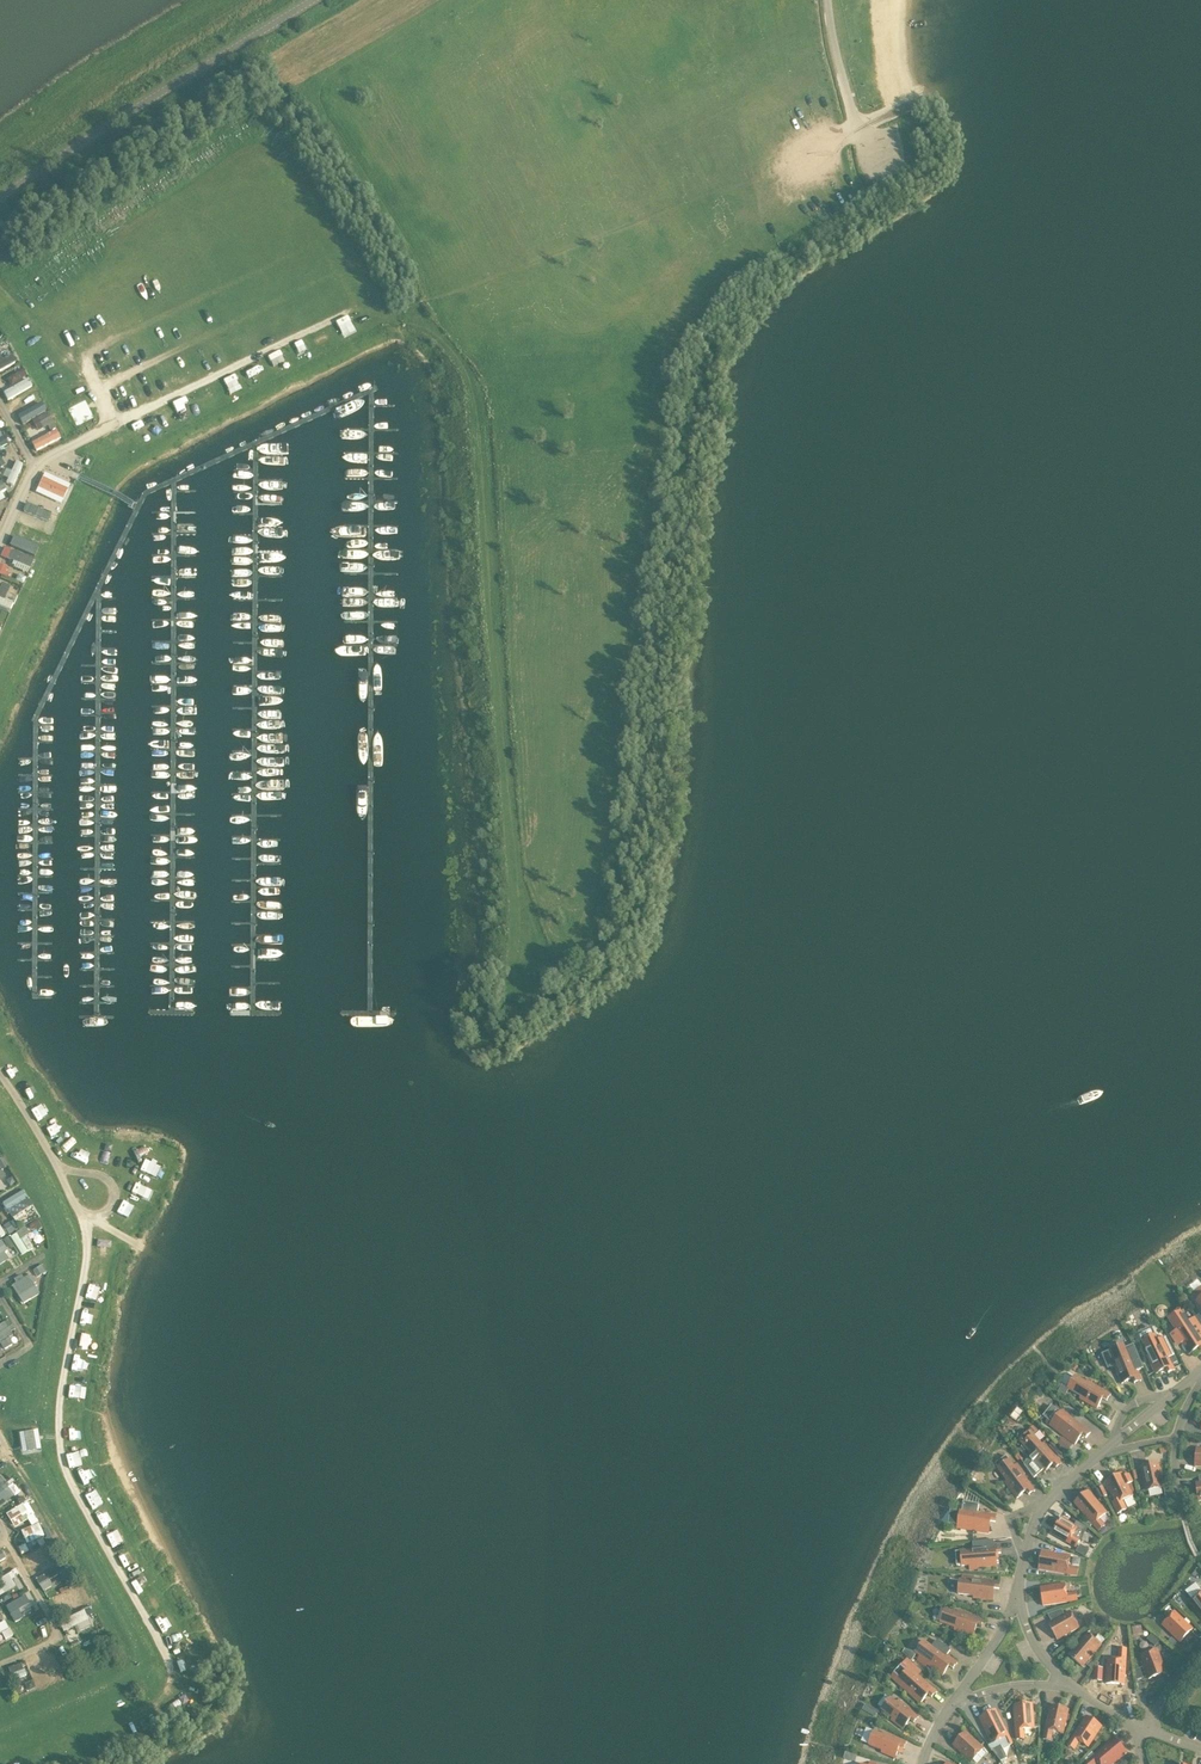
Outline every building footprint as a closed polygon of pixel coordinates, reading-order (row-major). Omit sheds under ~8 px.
[(9,352),(6,346),(0,349),(0,357),(9,352)] [(13,362),(9,353),(0,357),(0,367),(13,362)] [(11,366),(18,379),(25,375),(17,362),(11,366)] [(3,377),(11,385),(19,378),(11,370),(3,377)] [(31,387),(25,391),(30,400),(36,396),(31,387)] [(42,404),(13,418),(17,426),(27,421),(35,437),(54,428),(42,404)] [(25,404),(14,413),(18,418),(29,409),(25,404)] [(28,440),(32,449),(58,438),(55,429),(28,440)] [(5,468),(2,481),(14,484),(19,462),(12,460),(10,469),(5,468)] [(64,490),(40,478),(35,488),(60,499),(64,490)] [(25,501),(22,510),(46,520),(49,512),(25,501)] [(26,540),(37,544),(41,534),(30,529),(26,540)] [(25,572),(32,558),(3,546),(0,553),(0,556),(11,561),(9,565),(25,572)] [(8,610),(12,603),(0,597),(0,605),(8,610)] [(0,1180),(5,1188),(15,1181),(10,1173),(0,1180)] [(133,1184),(131,1192),(145,1195),(147,1187),(133,1184)] [(21,1215),(18,1211),(32,1204),(24,1188),(0,1200),(10,1220),(21,1215)] [(4,1226),(9,1235),(15,1231),(10,1223),(4,1226)] [(32,1269),(36,1275),(47,1269),(43,1263),(32,1269)] [(37,1293),(31,1283),(36,1280),(30,1271),(9,1285),(21,1303),(37,1293)] [(1193,1326),(1191,1327),(1184,1316),(1172,1324),(1180,1337),(1178,1338),(1189,1355),(1199,1348),(1200,1351),(1200,1338),(1193,1326)] [(0,1324),(0,1347),(10,1344),(7,1335),(14,1333),(10,1320),(0,1324)] [(1158,1341),(1155,1335),(1142,1341),(1149,1355),(1147,1356),(1155,1374),(1166,1369),(1168,1373),(1175,1370),(1172,1364),(1169,1358),(1174,1355),(1165,1337),(1158,1341)] [(1134,1384),(1141,1381),(1131,1356),(1128,1357),(1123,1345),(1110,1350),(1116,1365),(1114,1366),(1121,1384),(1133,1379),(1134,1384)] [(69,1366),(81,1368),(83,1356),(71,1354),(69,1366)] [(1169,1358),(1172,1364),(1177,1362),(1174,1355),(1169,1358)] [(1107,1401),(1111,1395),(1087,1381),(1086,1383),(1075,1376),(1068,1388),(1081,1396),(1080,1398),(1097,1409),(1103,1398),(1107,1401)] [(1086,1438),(1090,1433),(1062,1410),(1050,1425),(1075,1445),(1082,1435),(1086,1438)] [(1035,1427),(1030,1431),(1034,1435),(1038,1431),(1035,1427)] [(1042,1445),(1033,1435),(1033,1436),(1029,1432),(1019,1441),(1033,1456),(1031,1458),(1024,1464),(1034,1478),(1042,1471),(1044,1473),(1053,1465),(1056,1468),(1061,1463),(1044,1443),(1042,1445)] [(20,1439),(23,1454),(31,1452),(28,1437),(20,1439)] [(1062,1438),(1058,1444),(1068,1451),(1072,1446),(1062,1438)] [(80,1453),(68,1455),(70,1466),(81,1464),(80,1453)] [(1029,1495),(1035,1491),(1019,1469),(1017,1471),(1006,1456),(995,1464),(998,1468),(997,1469),(1007,1481),(1005,1482),(1016,1498),(1026,1491),(1029,1495)] [(1146,1491),(1164,1487),(1158,1463),(1140,1467),(1146,1491)] [(1116,1504),(1133,1495),(1122,1474),(1105,1482),(1116,1504)] [(12,1495),(4,1483),(0,1486),(0,1503),(12,1495)] [(8,1487),(13,1495),(18,1491),(13,1483),(8,1487)] [(1099,1488),(1094,1490),(1099,1499),(1104,1496),(1099,1488)] [(1088,1491),(1074,1503),(1099,1532),(1105,1526),(1099,1519),(1107,1513),(1088,1491)] [(24,1543),(42,1537),(28,1501),(4,1510),(12,1530),(18,1527),(24,1543)] [(996,1515),(978,1512),(979,1504),(963,1502),(962,1510),(960,1509),(957,1528),(988,1533),(990,1522),(995,1522),(996,1515)] [(1061,1518),(1052,1534),(1076,1548),(1081,1540),(1073,1535),(1077,1527),(1061,1518)] [(1075,1551),(1084,1555),(1088,1548),(1079,1543),(1075,1551)] [(961,1565),(962,1566),(977,1565),(977,1567),(997,1566),(996,1554),(1001,1553),(1000,1546),(973,1548),(973,1546),(960,1547),(960,1552),(956,1552),(957,1566),(961,1565)] [(1042,1551),(1039,1569),(1077,1576),(1079,1568),(1068,1566),(1070,1556),(1042,1551)] [(2,1574),(0,1576),(0,1594),(14,1585),(9,1578),(17,1573),(13,1567),(2,1574)] [(53,1570),(34,1576),(39,1590),(50,1587),(47,1577),(55,1575),(53,1570)] [(994,1589),(999,1589),(1000,1582),(973,1579),(973,1576),(962,1575),(961,1580),(960,1580),(958,1594),(973,1596),(973,1598),(993,1600),(994,1589)] [(1195,1581),(1183,1589),(1189,1597),(1200,1589),(1195,1581)] [(1043,1606),(1077,1601),(1076,1593),(1066,1594),(1064,1584),(1040,1587),(1043,1606)] [(56,1603),(57,1608),(80,1601),(75,1587),(50,1595),(52,1604),(56,1603)] [(1189,1602),(1200,1617),(1200,1593),(1189,1602)] [(61,1631),(75,1624),(79,1631),(91,1624),(83,1608),(56,1622),(61,1631)] [(981,1627),(984,1620),(958,1611),(957,1613),(945,1609),(940,1622),(955,1628),(954,1630),(973,1636),(977,1625),(981,1627)] [(1057,1640),(1079,1628),(1069,1611),(1048,1623),(1057,1640)] [(1180,1642),(1193,1629),(1175,1612),(1162,1625),(1180,1642)] [(12,1635),(5,1619),(0,1622),(0,1639),(12,1635)] [(1082,1667),(1101,1645),(1087,1633),(1068,1655),(1082,1667)] [(1154,1636),(1150,1642),(1155,1646),(1159,1640),(1154,1636)] [(950,1670),(955,1664),(935,1646),(933,1648),(923,1639),(914,1650),(925,1660),(923,1662),(938,1675),(946,1666),(950,1670)] [(1148,1679),(1166,1672),(1157,1649),(1140,1656),(1148,1679)] [(29,1673),(52,1665),(47,1651),(24,1659),(29,1673)] [(1124,1685),(1126,1660),(1107,1659),(1106,1684),(1124,1685)] [(1090,1660),(1086,1665),(1091,1669),(1095,1665),(1090,1660)] [(10,1679),(24,1675),(21,1662),(7,1665),(10,1679)] [(928,1694),(932,1697),(937,1692),(919,1676),(922,1672),(913,1664),(910,1668),(897,1682),(920,1703),(928,1694)] [(1102,1681),(1103,1668),(1094,1667),(1094,1680),(1102,1681)] [(914,1723),(918,1717),(903,1705),(901,1707),(890,1698),(881,1709),(893,1718),(891,1720),(903,1729),(910,1720),(914,1723)] [(1023,1729),(1034,1728),(1032,1704),(1014,1705),(1016,1739),(1024,1739),(1023,1729)] [(862,1710),(873,1716),(875,1717),(878,1712),(876,1710),(865,1705),(862,1710)] [(1067,1715),(1068,1710),(1050,1706),(1043,1739),(1051,1741),(1053,1731),(1063,1734),(1066,1720),(1067,1715)] [(992,1744),(1008,1736),(996,1710),(979,1718),(992,1744)] [(1101,1726),(1086,1716),(1067,1745),(1074,1750),(1080,1742),(1088,1747),(1101,1726)] [(904,1749),(907,1742),(888,1735),(887,1737),(874,1731),(869,1745),(882,1750),(881,1752),(895,1758),(899,1747),(904,1749)] [(971,1762),(984,1748),(965,1732),(953,1745),(971,1762)] [(1126,1753),(1114,1739),(1085,1763),(1086,1763),(1096,1763),(1097,1763),(1098,1763),(1113,1763),(1126,1753)] [(1006,1758),(1002,1749),(1000,1746),(996,1748),(992,1750),(1001,1761),(1006,1758)]
